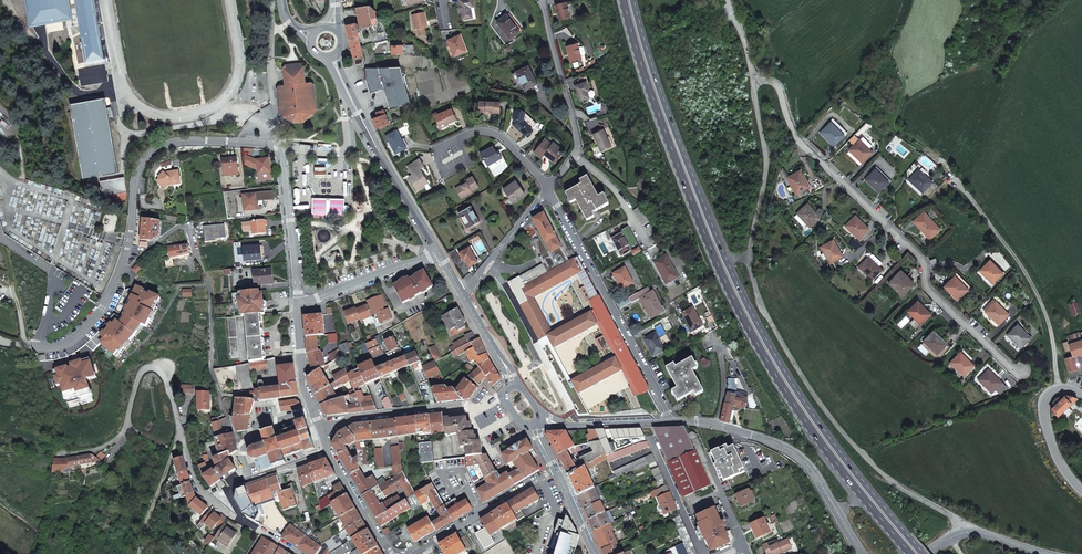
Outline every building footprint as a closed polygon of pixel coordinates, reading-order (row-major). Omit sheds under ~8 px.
[(69,0),(24,0),(29,27),(73,19),(69,0)] [(86,62),(104,59),(94,0),(75,0),(86,62)] [(463,20),(473,18),(471,7),(474,6),(473,0),(459,0),(463,20)] [(556,5),(560,20),(571,17),(567,2),(556,5)] [(385,30),(383,15),(369,5),(356,6),(360,21),(345,25),(351,48),(360,45),(357,31),(362,27),(362,26),(372,24),(370,17),(374,16),(375,23),(377,31),(385,30)] [(412,15),(415,29),(417,29),(424,27),(427,27),(424,12),(412,15)] [(497,22),(510,39),(520,32),(507,15),(497,22)] [(450,46),(454,56),(465,52),(461,41),(462,41),(460,36),(448,40),(450,46)] [(401,42),(390,43),(390,52),(402,51),(401,42)] [(567,46),(571,62),(582,59),(578,44),(567,46)] [(360,45),(351,48),(353,58),(354,58),(361,56),(363,55),(360,45)] [(303,122),(303,120),(316,110),(313,84),(309,82),(303,82),(301,65),(298,63),(284,64),(281,67),(283,84),(278,85),(276,87),(278,114),(292,121),(292,123),(303,122)] [(531,72),(528,66),(516,72),(512,74),(516,84),(521,82),(522,85),(525,90),(535,85),(529,73),(531,72)] [(400,67),(380,68),(393,105),(393,106),(411,100),(400,67)] [(370,69),(365,69),(366,78),(370,92),(385,87),(390,105),(393,105),(380,68),(370,69)] [(586,82),(575,86),(580,101),(589,98),(587,92),(589,91),(586,82)] [(105,98),(70,104),(83,179),(118,172),(105,98)] [(478,100),(477,111),(488,112),(498,113),(499,102),(478,100)] [(609,111),(606,103),(604,104),(604,106),(603,107),(603,109),(601,109),(602,111),(597,113),(598,117),(607,114),(607,112),(609,111)] [(447,121),(447,122),(456,119),(451,107),(434,114),(439,124),(447,121)] [(373,117),(377,128),(390,123),(384,108),(377,111),(378,115),(373,117)] [(521,121),(523,112),(514,110),(511,124),(523,135),(529,129),(521,121)] [(534,123),(523,112),(521,121),(529,129),(534,123)] [(841,133),(831,123),(821,133),(834,146),(839,141),(836,138),(841,133)] [(408,146),(398,128),(388,134),(392,142),(393,142),(399,151),(408,146)] [(601,151),(611,146),(603,129),(593,134),(598,145),(601,151)] [(860,138),(860,141),(869,149),(872,146),(862,136),(860,138)] [(539,157),(542,153),(543,151),(547,154),(546,156),(551,161),(554,157),(553,156),(556,151),(558,148),(550,142),(549,144),(542,138),(532,151),(539,157)] [(859,140),(849,150),(862,163),(863,163),(872,153),(869,149),(860,141),(859,140)] [(481,151),(479,148),(476,150),(485,165),(493,160),(494,160),(499,157),(496,152),(495,153),(490,146),(482,150),(481,151)] [(859,166),(862,163),(850,151),(847,151),(846,152),(859,166)] [(236,158),(222,159),(224,176),(238,175),(236,158)] [(271,172),(269,158),(256,160),(258,174),(271,172)] [(419,169),(421,168),(425,166),(421,159),(408,166),(413,174),(410,176),(417,190),(425,186),(424,184),(428,182),(423,171),(420,172),(419,169)] [(888,182),(875,169),(865,180),(879,193),(884,187),(888,182)] [(172,181),(179,179),(178,170),(163,173),(163,172),(157,178),(159,179),(156,182),(164,189),(168,185),(173,184),(172,181)] [(919,170),(909,180),(923,193),(932,182),(919,170)] [(788,178),(787,178),(796,194),(809,187),(800,171),(788,178)] [(479,186),(473,175),(467,179),(468,181),(463,184),(462,183),(456,187),(462,197),(473,191),(472,190),(479,186)] [(601,199),(589,177),(582,181),(584,185),(567,194),(572,204),(577,202),(588,222),(595,218),(594,215),(610,206),(605,197),(601,199)] [(517,186),(518,185),(513,179),(502,188),(512,201),(522,193),(517,186)] [(103,196),(130,191),(128,181),(101,186),(103,196)] [(242,195),(244,211),(257,209),(256,193),(242,195)] [(807,204),(797,214),(806,223),(810,227),(820,218),(807,204)] [(480,222),(471,206),(459,212),(461,217),(459,218),(466,232),(475,228),(474,225),(480,222)] [(940,230),(924,212),(914,222),(930,240),(940,230)] [(536,219),(534,220),(536,223),(546,245),(558,239),(545,214),(536,219)] [(803,226),(806,223),(797,214),(794,217),(803,226)] [(868,229),(855,216),(846,226),(859,239),(868,229)] [(141,241),(155,242),(160,237),(161,221),(143,219),(141,241)] [(241,222),(242,231),(252,230),(252,235),(265,233),(265,226),(266,225),(266,220),(255,221),(255,220),(253,220),(253,221),(241,222)] [(225,234),(224,223),(203,226),(204,233),(205,233),(206,236),(204,237),(205,241),(215,240),(215,238),(215,235),(225,234)] [(578,275),(582,273),(574,257),(568,260),(562,249),(563,248),(558,239),(546,245),(536,223),(534,224),(538,231),(538,236),(539,241),(540,246),(541,251),(543,257),(545,262),(545,263),(520,277),(520,278),(510,283),(562,381),(570,376),(556,348),(597,325),(591,313),(552,333),(534,298),(578,275)] [(631,252),(622,235),(612,240),(621,257),(631,252)] [(835,237),(832,239),(840,252),(843,250),(835,237)] [(842,256),(833,240),(821,247),(830,263),(842,256)] [(861,245),(857,241),(851,246),(856,251),(859,248),(858,247),(861,245)] [(263,259),(262,245),(244,247),(245,261),(263,259)] [(180,248),(168,248),(170,259),(165,260),(167,269),(175,267),(174,259),(190,256),(188,246),(180,248)] [(477,260),(469,246),(458,252),(461,258),(463,257),(469,266),(477,260)] [(872,254),(869,257),(879,267),(880,266),(880,264),(881,263),(872,254)] [(582,273),(578,275),(584,286),(579,288),(586,301),(588,300),(598,295),(577,256),(574,257),(582,273)] [(677,279),(665,256),(655,262),(669,288),(675,286),(673,281),(677,279)] [(869,257),(859,267),(872,280),(882,270),(879,267),(869,257)] [(1003,274),(990,261),(980,271),(993,284),(1003,274)] [(273,283),(272,269),(255,271),(256,285),(273,283)] [(633,285),(624,270),(613,276),(621,291),(633,285)] [(889,284),(902,296),(912,286),(906,281),(909,278),(901,271),(889,284)] [(430,282),(424,272),(410,280),(409,278),(394,287),(404,303),(432,287),(429,283),(430,282)] [(955,277),(945,287),(958,300),(963,294),(960,292),(965,287),(955,277)] [(144,290),(138,287),(136,290),(131,300),(128,306),(124,316),(126,317),(124,320),(114,313),(102,329),(105,332),(101,335),(105,338),(101,343),(117,357),(135,336),(143,325),(147,327),(154,313),(152,312),(157,301),(159,302),(161,298),(151,293),(150,295),(143,292),(144,290)] [(87,334),(86,335),(87,335),(98,347),(101,343),(105,338),(101,335),(105,332),(102,329),(114,313),(116,311),(125,291),(119,288),(107,312),(92,329),(87,334)] [(648,288),(628,298),(631,304),(640,299),(651,293),(648,288)] [(136,290),(125,291),(116,311),(114,313),(124,320),(126,317),(124,316),(128,306),(131,300),(136,290)] [(255,290),(231,293),(235,319),(237,319),(247,317),(260,316),(265,315),(262,294),(255,294),(255,290)] [(664,312),(653,292),(640,299),(645,310),(647,309),(653,318),(664,312)] [(380,295),(366,301),(367,305),(371,314),(376,313),(379,322),(389,318),(385,309),(383,310),(382,306),(384,305),(380,295)] [(598,295),(588,300),(594,311),(591,313),(597,325),(603,335),(596,339),(601,350),(609,347),(615,358),(622,371),(630,386),(629,387),(634,396),(639,393),(640,395),(650,390),(599,295),(598,295)] [(986,312),(995,302),(993,300),(984,310),(986,312)] [(908,312),(921,325),(931,315),(918,302),(908,312)] [(1009,315),(995,302),(985,312),(999,325),(1009,315)] [(359,321),(371,317),(371,314),(367,305),(356,310),(359,319),(359,321)] [(356,310),(355,308),(343,313),(347,323),(359,319),(356,310)] [(466,323),(458,308),(442,317),(450,331),(456,328),(459,333),(466,329),(463,324),(466,323)] [(705,329),(693,308),(683,313),(694,334),(705,329)] [(304,316),(306,336),(325,333),(323,314),(304,316)] [(247,317),(250,363),(264,360),(260,316),(247,317)] [(235,319),(229,319),(232,357),(240,357),(237,319),(235,319)] [(1031,338),(1018,325),(1008,335),(1021,348),(1031,338)] [(338,339),(337,331),(328,333),(329,341),(338,339)] [(476,340),(472,332),(465,336),(466,337),(453,344),(454,345),(451,347),(453,352),(476,340)] [(947,344),(934,332),(924,342),(937,354),(947,344)] [(308,354),(314,372),(320,368),(326,364),(322,352),(318,349),(317,335),(325,334),(325,333),(306,336),(308,354)] [(382,343),(378,334),(366,340),(364,341),(369,350),(372,355),(381,351),(379,345),(382,343)] [(389,351),(386,352),(388,357),(393,355),(399,351),(392,334),(383,338),(389,351)] [(665,350),(656,334),(644,340),(654,357),(665,350)] [(476,340),(453,352),(442,357),(435,360),(437,364),(444,361),(443,360),(447,358),(447,359),(454,356),(455,357),(467,353),(471,363),(475,361),(479,368),(489,360),(479,338),(476,340)] [(1066,359),(1071,377),(1077,376),(1079,375),(1076,364),(1078,363),(1076,356),(1081,354),(1081,340),(1070,344),(1072,350),(1074,357),(1066,359)] [(339,346),(342,353),(349,349),(346,341),(339,343),(339,346)] [(369,350),(364,341),(359,344),(363,352),(369,350)] [(436,344),(429,347),(435,360),(442,357),(436,344)] [(333,359),(339,355),(341,354),(339,346),(329,353),(333,359)] [(405,357),(409,366),(420,361),(416,352),(405,357)] [(971,363),(961,353),(951,363),(964,376),(969,371),(966,368),(971,363)] [(333,359),(326,364),(328,367),(342,360),(339,355),(333,359)] [(394,371),(409,366),(405,357),(391,362),(394,371)] [(68,367),(55,371),(59,385),(63,384),(67,398),(73,397),(74,400),(80,398),(81,401),(88,399),(87,396),(93,394),(88,380),(97,377),(91,358),(80,362),(81,365),(77,366),(69,369),(68,367)] [(622,371),(615,358),(564,384),(581,416),(591,415),(579,392),(622,371)] [(358,368),(365,383),(380,377),(376,368),(374,365),(372,359),(357,365),(358,368)] [(672,392),(678,402),(685,398),(689,404),(696,400),(692,393),(694,392),(697,396),(704,392),(693,371),(697,369),(692,359),(676,367),(674,364),(666,369),(677,389),(672,392)] [(264,360),(250,363),(251,371),(267,368),(267,364),(266,360),(264,360)] [(437,364),(435,360),(423,367),(427,378),(440,371),(437,364)] [(501,379),(489,360),(479,368),(485,377),(492,386),(501,379)] [(376,368),(380,377),(389,373),(394,371),(391,362),(376,368)] [(470,374),(475,370),(468,364),(464,366),(470,374)] [(335,381),(347,373),(345,367),(333,375),(335,381)] [(314,372),(307,378),(311,387),(315,395),(330,385),(320,368),(314,372)] [(353,388),(365,383),(358,368),(347,373),(350,380),(353,388)] [(467,376),(479,386),(485,377),(479,368),(475,370),(470,374),(467,376)] [(1002,383),(989,370),(979,380),(992,393),(996,389),(1001,384),(1002,383)] [(330,385),(315,395),(321,405),(337,398),(332,388),(341,383),(342,384),(350,380),(347,373),(335,381),(330,385)] [(299,396),(297,376),(296,375),(287,377),(288,385),(283,386),(283,387),(264,389),(259,390),(255,391),(255,392),(241,391),(240,395),(255,396),(259,401),(299,396)] [(455,391),(463,400),(469,399),(477,388),(465,378),(455,391)] [(728,391),(735,393),(736,391),(737,386),(734,385),(735,379),(729,379),(728,385),(727,384),(727,391),(728,391)] [(195,383),(182,384),(182,392),(195,393),(195,383)] [(1006,388),(1001,384),(996,389),(1001,394),(1006,388)] [(437,403),(463,400),(455,391),(452,387),(448,388),(446,385),(434,387),(431,387),(437,403)] [(358,390),(355,391),(360,404),(373,402),(371,396),(363,399),(359,391),(358,390)] [(360,404),(355,391),(350,393),(339,398),(340,400),(345,397),(349,405),(348,406),(352,413),(363,412),(360,404)] [(209,394),(199,394),(199,408),(210,409),(210,398),(209,398),(209,394)] [(727,394),(725,404),(733,406),(745,409),(746,404),(747,398),(728,394),(727,394)] [(382,402),(386,409),(393,408),(387,395),(385,396),(385,397),(382,402)] [(1071,404),(1077,398),(1071,396),(1064,396),(1061,399),(1059,396),(1055,400),(1052,404),(1054,406),(1051,409),(1058,416),(1071,404)] [(232,417),(250,415),(254,401),(253,399),(236,397),(233,412),(231,417),(232,417)] [(337,398),(321,405),(326,414),(328,416),(350,413),(346,406),(344,406),(342,407),(337,398)] [(296,400),(296,399),(279,402),(281,412),(297,409),(297,408),(299,407),(300,406),(300,405),(300,404),(300,403),(300,402),(299,402),(299,401),(298,401),(297,400),(296,400)] [(373,402),(360,404),(363,412),(373,411),(377,410),(373,402)] [(733,406),(725,404),(721,422),(729,423),(729,421),(732,411),(733,406)] [(429,415),(431,433),(445,431),(443,420),(443,413),(429,415)] [(247,430),(250,415),(232,417),(231,417),(237,432),(247,430)] [(417,434),(431,433),(429,415),(415,416),(417,434)] [(398,437),(417,434),(415,416),(396,419),(398,437)] [(443,420),(445,431),(445,435),(451,435),(454,454),(466,453),(467,457),(482,455),(481,445),(480,445),(479,441),(476,441),(475,432),(471,432),(469,423),(467,423),(467,417),(443,420)] [(373,440),(398,437),(396,419),(371,422),(373,440)] [(315,449),(305,420),(296,424),(297,426),(292,428),(292,427),(280,431),(281,432),(276,434),(274,427),(261,432),(263,438),(258,440),(260,444),(251,448),(249,449),(248,451),(248,453),(248,455),(249,457),(251,459),(255,460),(256,460),(257,459),(257,461),(256,462),(259,469),(260,468),(261,471),(286,462),(283,456),(288,454),(288,455),(300,451),(300,450),(305,449),(306,451),(315,449)] [(214,438),(223,436),(220,423),(218,421),(210,424),(214,438)] [(357,442),(373,440),(371,422),(355,424),(347,428),(354,442),(354,443),(355,447),(355,449),(358,449),(357,442)] [(683,496),(709,484),(683,426),(652,427),(683,496)] [(354,442),(347,428),(339,432),(331,444),(338,455),(345,450),(343,447),(346,444),(346,445),(354,443),(354,442)] [(604,430),(604,429),(602,429),(594,430),(598,439),(589,441),(593,450),(581,457),(582,458),(574,463),(566,450),(558,455),(562,462),(567,471),(569,476),(605,454),(607,459),(608,463),(649,446),(646,441),(639,442),(613,453),(606,438),(607,437),(605,433),(607,438),(644,436),(641,429),(604,430)] [(598,439),(594,430),(590,430),(590,434),(585,434),(589,441),(598,439)] [(566,431),(547,431),(546,436),(558,455),(566,450),(574,445),(566,431)] [(228,452),(230,456),(238,451),(233,433),(229,434),(225,435),(214,438),(220,456),(228,452)] [(440,440),(432,441),(432,443),(432,445),(433,448),(434,462),(443,460),(440,440)] [(501,454),(503,457),(508,465),(513,462),(517,470),(509,475),(515,484),(539,471),(528,453),(533,450),(527,440),(520,443),(519,442),(507,450),(508,450),(501,454)] [(424,444),(418,445),(420,463),(434,462),(433,448),(425,449),(424,444)] [(400,450),(399,445),(391,446),(394,466),(402,465),(400,452),(400,450)] [(733,445),(727,448),(720,451),(718,448),(711,451),(714,458),(716,463),(714,464),(717,472),(719,471),(721,477),(723,480),(739,473),(738,470),(743,468),(733,445)] [(363,448),(358,449),(355,449),(356,453),(357,456),(359,466),(367,464),(363,448)] [(382,448),(374,449),(376,468),(385,467),(382,448)] [(359,469),(359,466),(357,456),(352,460),(345,450),(338,455),(350,475),(359,469)] [(212,487),(235,469),(228,458),(227,457),(230,456),(228,452),(220,456),(213,459),(218,469),(215,471),(213,470),(210,472),(205,463),(199,466),(204,477),(212,487)] [(608,477),(609,480),(617,477),(655,460),(652,453),(612,471),(613,475),(608,477)] [(71,459),(70,459),(70,467),(94,464),(95,464),(103,461),(103,460),(95,454),(71,459)] [(482,455),(467,457),(467,465),(468,468),(480,467),(484,479),(496,472),(496,471),(487,454),(482,455)] [(605,454),(569,476),(577,494),(593,487),(586,471),(607,459),(605,454)] [(191,481),(183,456),(175,459),(182,485),(191,481)] [(70,459),(57,458),(56,472),(65,471),(70,467),(70,459)] [(313,482),(336,475),(326,458),(309,464),(313,482)] [(297,469),(301,487),(311,483),(311,485),(314,484),(313,482),(309,464),(297,469)] [(394,466),(393,466),(394,477),(395,476),(402,472),(403,472),(402,465),(394,466)] [(661,474),(657,466),(650,469),(653,477),(661,474)] [(360,473),(359,469),(350,475),(362,495),(378,486),(372,475),(364,479),(360,473)] [(498,472),(496,472),(484,479),(487,484),(476,488),(480,498),(481,502),(485,500),(486,502),(488,500),(492,498),(515,484),(509,475),(507,471),(500,476),(498,472)] [(395,476),(394,477),(392,478),(380,485),(378,486),(362,495),(376,517),(400,503),(414,494),(414,492),(409,485),(406,479),(403,472),(395,476)] [(447,510),(427,475),(424,477),(428,484),(425,485),(426,487),(424,488),(440,517),(431,522),(436,530),(436,531),(453,521),(447,510)] [(282,488),(278,476),(273,477),(278,492),(276,492),(276,493),(277,493),(283,510),(295,505),(292,495),(291,492),(294,491),(292,483),(285,487),(286,490),(283,491),(282,488)] [(254,505),(275,497),(274,493),(276,492),(278,492),(273,477),(246,487),(249,491),(251,495),(254,505)] [(195,493),(191,481),(182,485),(187,496),(195,493)] [(331,504),(347,493),(340,482),(332,486),(334,491),(322,499),(321,495),(326,493),(330,490),(328,484),(323,485),(321,481),(314,484),(319,505),(320,510),(320,511),(331,504)] [(672,498),(669,492),(666,484),(658,488),(661,495),(657,498),(664,513),(676,508),(673,501),(671,502),(670,498),(672,498)] [(577,494),(583,508),(599,501),(593,487),(577,494)] [(539,498),(533,488),(507,503),(517,519),(518,521),(525,517),(520,509),(539,498)] [(753,501),(747,488),(735,494),(736,498),(737,500),(740,506),(753,501)] [(422,506),(424,511),(429,508),(427,506),(429,504),(421,490),(414,494),(422,506)] [(249,509),(254,505),(251,495),(249,491),(244,494),(246,497),(237,502),(243,513),(244,513),(249,509)] [(197,498),(195,493),(187,496),(191,506),(202,515),(209,507),(197,498)] [(339,517),(355,508),(347,493),(331,504),(339,517)] [(400,503),(376,517),(381,526),(411,508),(416,510),(422,506),(414,494),(400,503)] [(454,506),(447,510),(453,521),(472,510),(466,500),(461,502),(461,501),(457,502),(458,504),(454,506)] [(583,508),(588,519),(604,512),(599,501),(583,508)] [(517,519),(507,503),(491,513),(500,529),(517,519)] [(718,505),(692,517),(709,553),(710,553),(731,544),(733,538),(724,531),(720,521),(725,519),(718,505)] [(346,528),(362,519),(355,508),(339,517),(346,528)] [(226,522),(228,519),(222,514),(220,516),(211,509),(197,526),(202,529),(206,525),(211,528),(215,528),(217,525),(222,528),(224,525),(226,522)] [(255,520),(257,518),(259,514),(249,509),(244,513),(255,520)] [(588,519),(593,531),(610,524),(604,512),(588,519)] [(490,535),(500,529),(491,513),(480,519),(484,527),(475,533),(484,549),(495,543),(490,535)] [(677,529),(684,525),(679,514),(670,518),(675,529),(677,529)] [(313,534),(316,532),(314,526),(318,524),(313,515),(309,518),(309,520),(311,527),(313,534)] [(551,553),(569,553),(574,537),(575,533),(576,533),(567,517),(565,516),(564,521),(559,520),(555,532),(557,533),(551,553)] [(436,530),(431,522),(428,517),(408,529),(415,542),(436,530)] [(765,522),(762,517),(749,523),(755,537),(771,530),(766,521),(765,522)] [(351,539),(368,529),(362,519),(346,528),(345,529),(351,539)] [(226,526),(224,525),(222,528),(219,534),(217,536),(230,545),(238,532),(234,530),(235,528),(228,524),(226,526)] [(281,537),(290,542),(306,553),(317,553),(322,547),(289,524),(282,536),(281,537)] [(593,531),(601,550),(616,543),(611,530),(612,529),(610,524),(593,531)] [(683,542),(690,539),(684,525),(677,529),(683,542)] [(387,527),(383,529),(392,544),(400,540),(393,529),(389,531),(387,527)] [(368,529),(351,539),(348,541),(350,546),(355,544),(357,548),(351,553),(352,553),(365,553),(379,546),(368,529)] [(461,530),(438,544),(445,553),(458,553),(470,546),(461,530)] [(207,541),(212,544),(217,536),(219,534),(214,531),(207,541)] [(578,537),(576,536),(574,537),(569,553),(573,553),(578,537)] [(269,541),(262,537),(257,545),(264,549),(269,541)] [(761,543),(765,553),(770,551),(771,553),(773,553),(780,551),(780,550),(783,548),(785,549),(791,547),(788,537),(768,545),(766,541),(761,543)] [(690,539),(683,542),(688,553),(697,553),(690,539)] [(603,553),(619,553),(616,547),(623,544),(622,540),(616,543),(601,550),(603,553)] [(257,545),(255,548),(265,553),(272,553),(277,545),(269,541),(264,549),(257,545)] [(349,550),(345,543),(330,553),(329,553),(342,553),(349,550)] [(675,546),(663,551),(665,553),(678,553),(675,546)]
